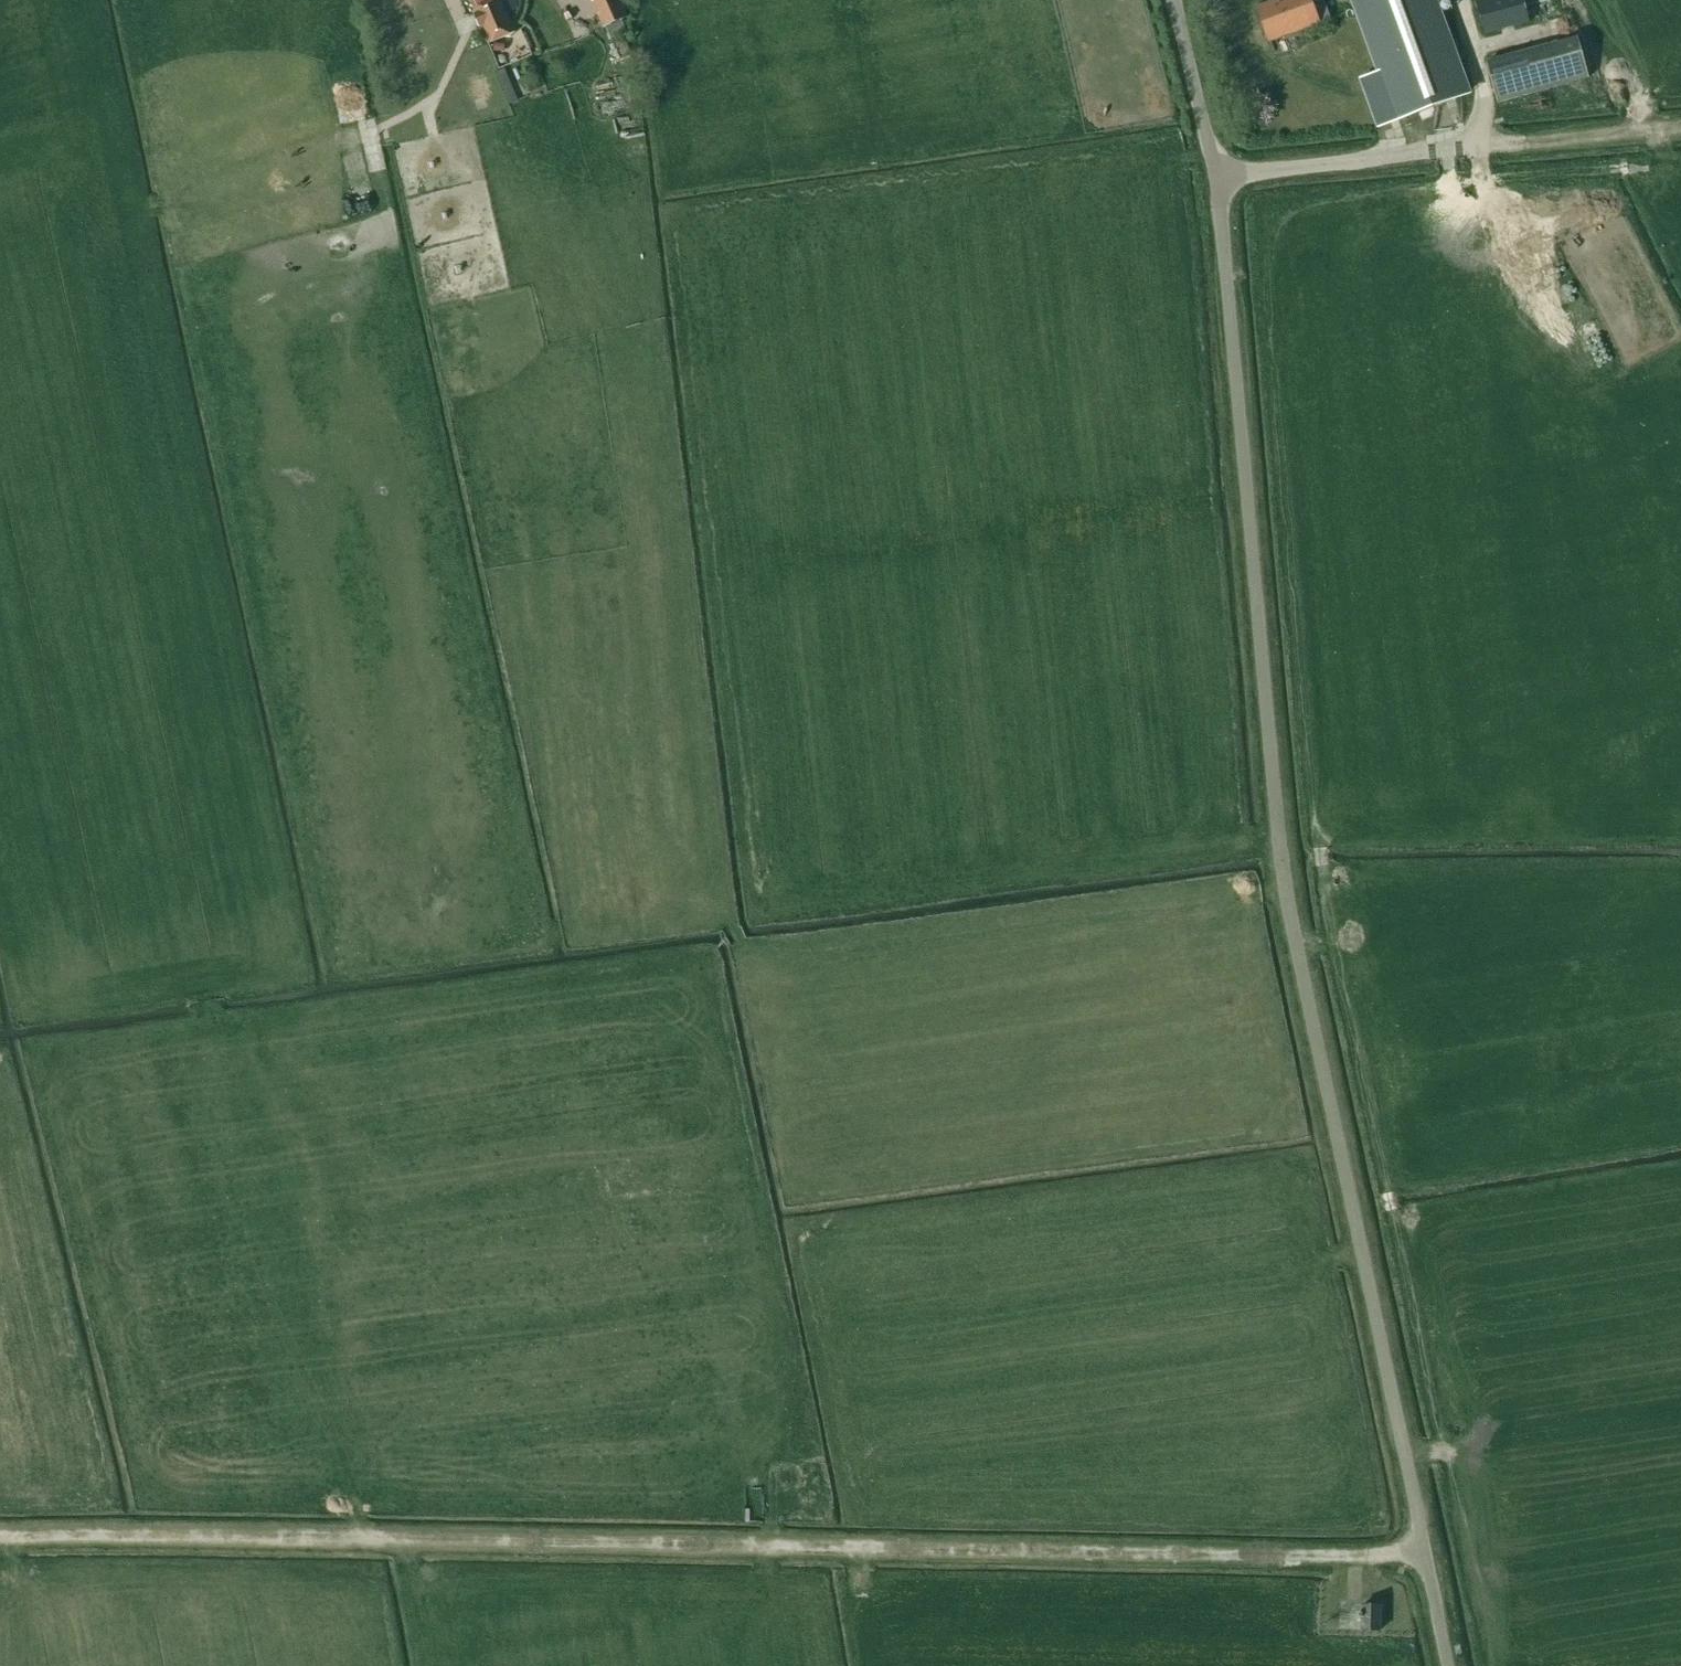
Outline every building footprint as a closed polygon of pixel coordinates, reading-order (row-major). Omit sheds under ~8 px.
[(485,38),(514,27),(504,2),(503,0),(477,0),(479,5),(473,7),(485,38)] [(603,28),(627,17),(619,0),(591,0),(603,28)] [(1257,8),(1269,42),(1331,19),(1324,0),(1280,0),(1257,8)] [(1431,0),(1353,0),(1379,73),(1359,81),(1376,127),(1465,95),(1431,0)] [(1529,22),(1523,0),(1481,0),(1476,1),(1485,34),(1529,22)] [(1589,79),(1578,38),(1485,64),(1496,105),(1589,79)] [(1363,1629),(1382,1630),(1382,1606),(1364,1605),(1363,1629)]
